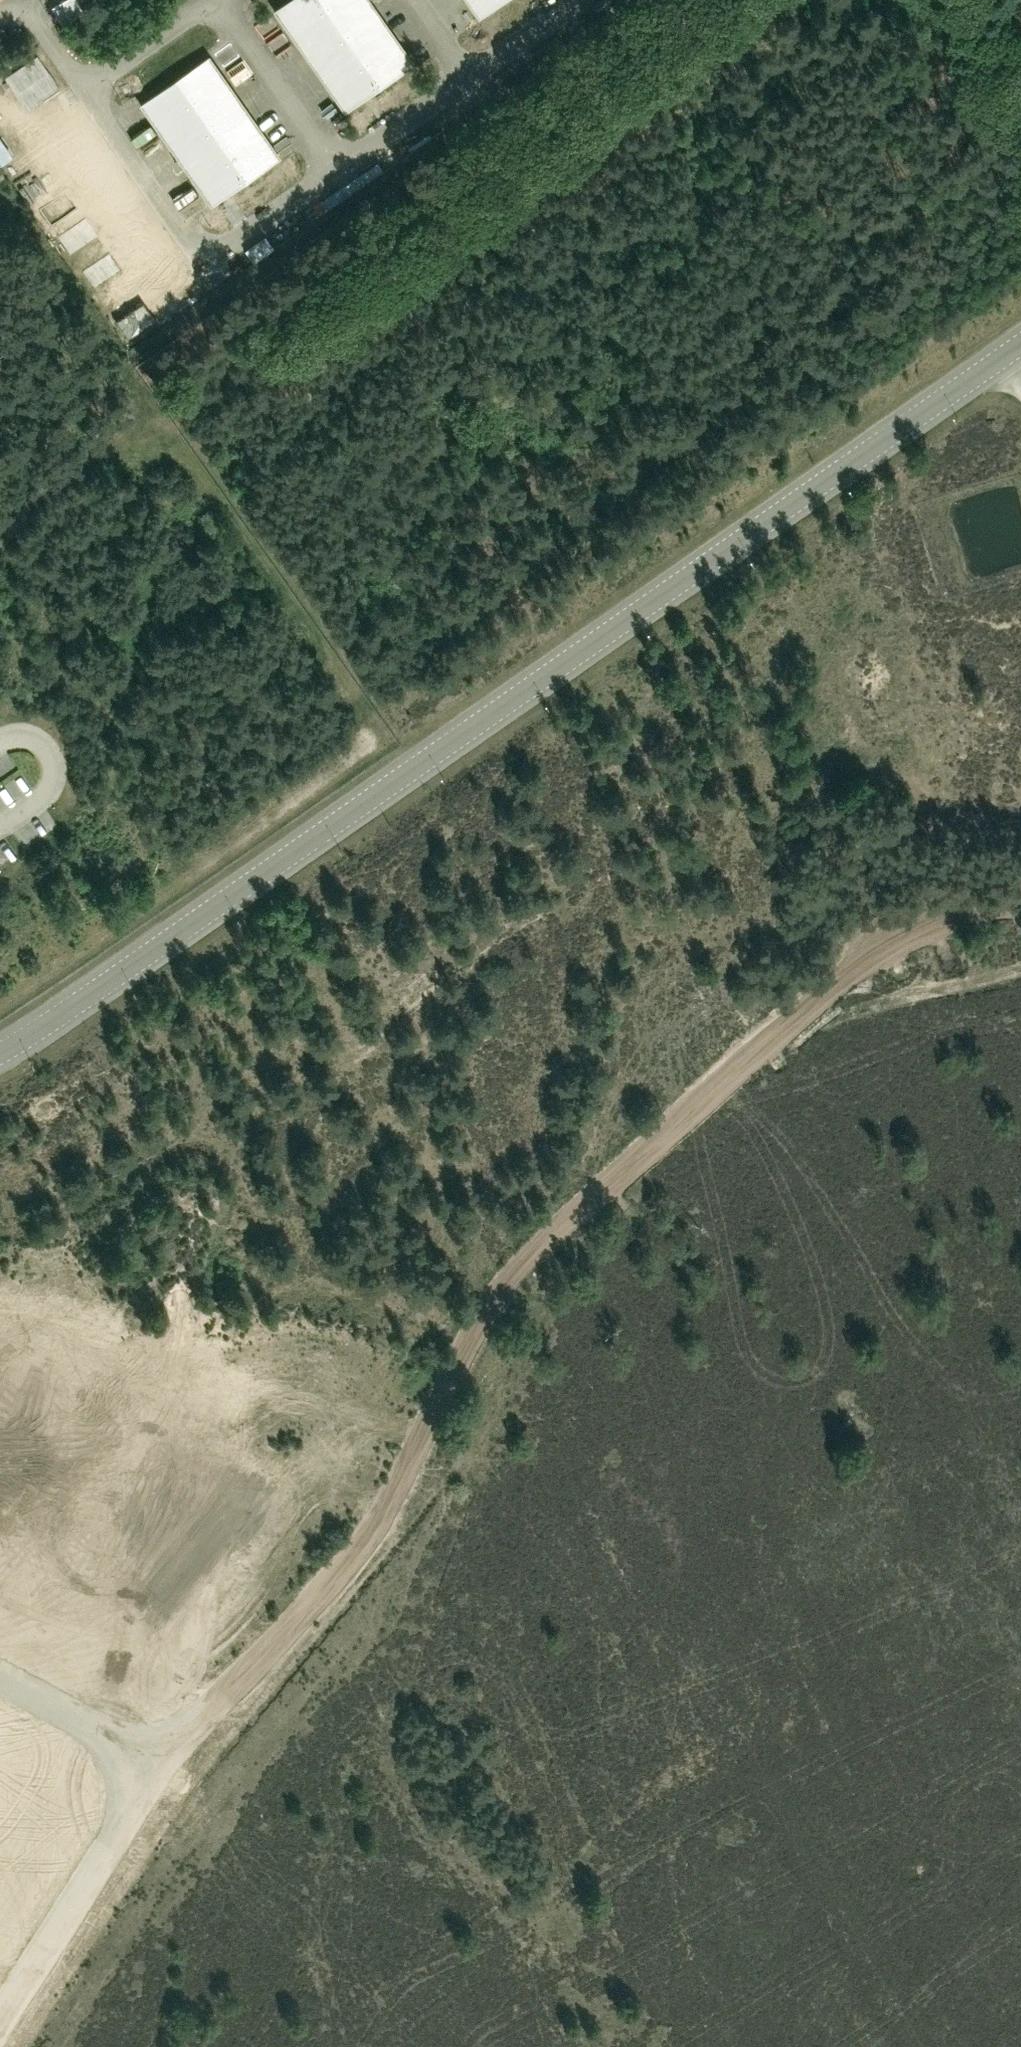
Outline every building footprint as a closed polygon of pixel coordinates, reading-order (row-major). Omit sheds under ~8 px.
[(274,10),(344,111),(402,71),(404,73),(410,68),(409,66),(413,64),(368,0),(288,0),(274,10)] [(478,16),(501,0),(467,0),(478,16)] [(209,56),(140,104),(211,205),(279,158),(209,56)]
